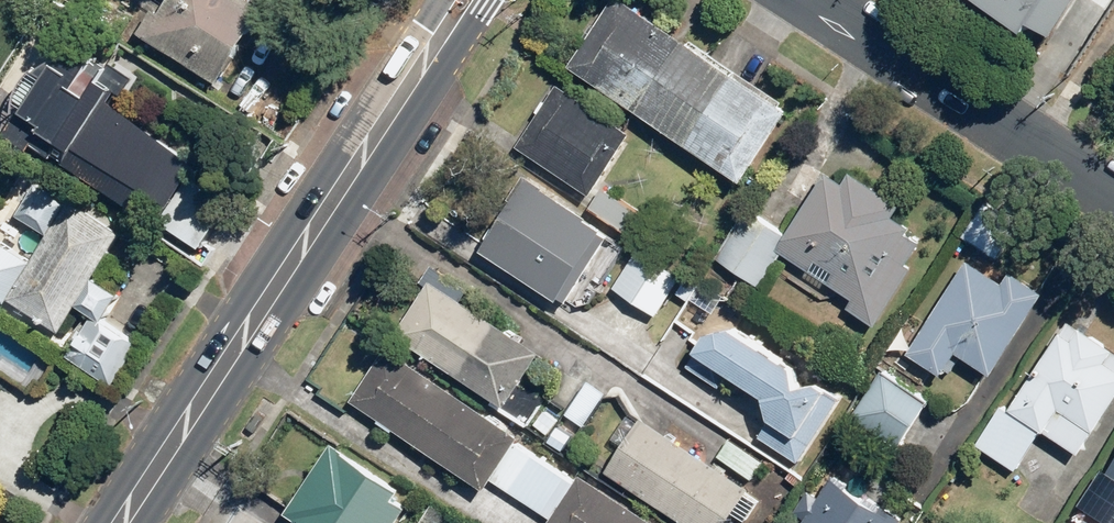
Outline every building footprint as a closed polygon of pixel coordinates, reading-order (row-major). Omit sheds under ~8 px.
[(141,31),(221,83),(276,0),(162,0),(141,31)] [(629,0),(611,0),(571,62),(749,175),(794,105),(629,0)] [(162,224),(198,167),(119,103),(135,79),(96,59),(69,55),(39,70),(4,126),(75,171),(76,169),(162,224)] [(635,128),(560,80),(520,142),(595,189),(635,128)] [(908,199),(855,166),(847,179),(830,167),(790,230),(780,246),(785,250),(855,294),(849,303),(880,323),(918,261),(912,258),(930,231),(901,211),(908,199)] [(563,295),(610,222),(527,170),(481,243),(563,295)] [(642,207),(605,184),(591,205),(629,228),(642,207)] [(64,331),(80,306),(108,320),(123,292),(97,278),(124,234),(71,201),(69,205),(41,185),(20,216),(49,236),(31,265),(0,245),(0,297),(27,314),(30,310),(64,331)] [(984,200),(962,234),(998,257),(1020,222),(984,200)] [(752,206),(721,256),(763,283),(785,250),(780,246),(790,230),(752,206)] [(685,272),(641,245),(615,286),(659,313),(685,272)] [(1007,278),(971,255),(912,348),(946,370),(960,348),(997,371),(1049,289),(1014,267),(1007,278)] [(431,276),(396,329),(495,394),(509,403),(522,383),(544,349),(431,276)] [(843,396),(715,315),(684,364),(721,387),(730,373),(767,396),(771,420),(760,437),(800,462),(843,396)] [(1073,315),(1015,404),(1083,448),(1113,401),(1113,341),(1073,315)] [(523,433),(387,346),(354,397),(490,484),(494,477),(519,440),(523,433)] [(931,398),(883,368),(855,413),(903,443),(931,398)] [(610,390),(589,378),(568,411),(588,424),(610,390)] [(530,425),(547,398),(522,383),(509,403),(495,394),(491,400),(530,425)] [(560,418),(547,408),(536,422),(549,432),(560,418)] [(643,414),(609,468),(697,522),(729,522),(754,484),(643,414)] [(568,434),(557,428),(551,438),(561,445),(568,434)] [(767,457),(731,436),(719,455),(754,477),(767,457)] [(334,440),(289,507),(313,522),(397,522),(410,503),(397,495),(402,486),(334,440)] [(553,515),(577,478),(519,440),(494,477),(553,515)] [(582,471),(577,478),(553,515),(548,522),(661,522),(582,471)] [(898,519),(831,476),(801,522),(895,522),(898,519)]
